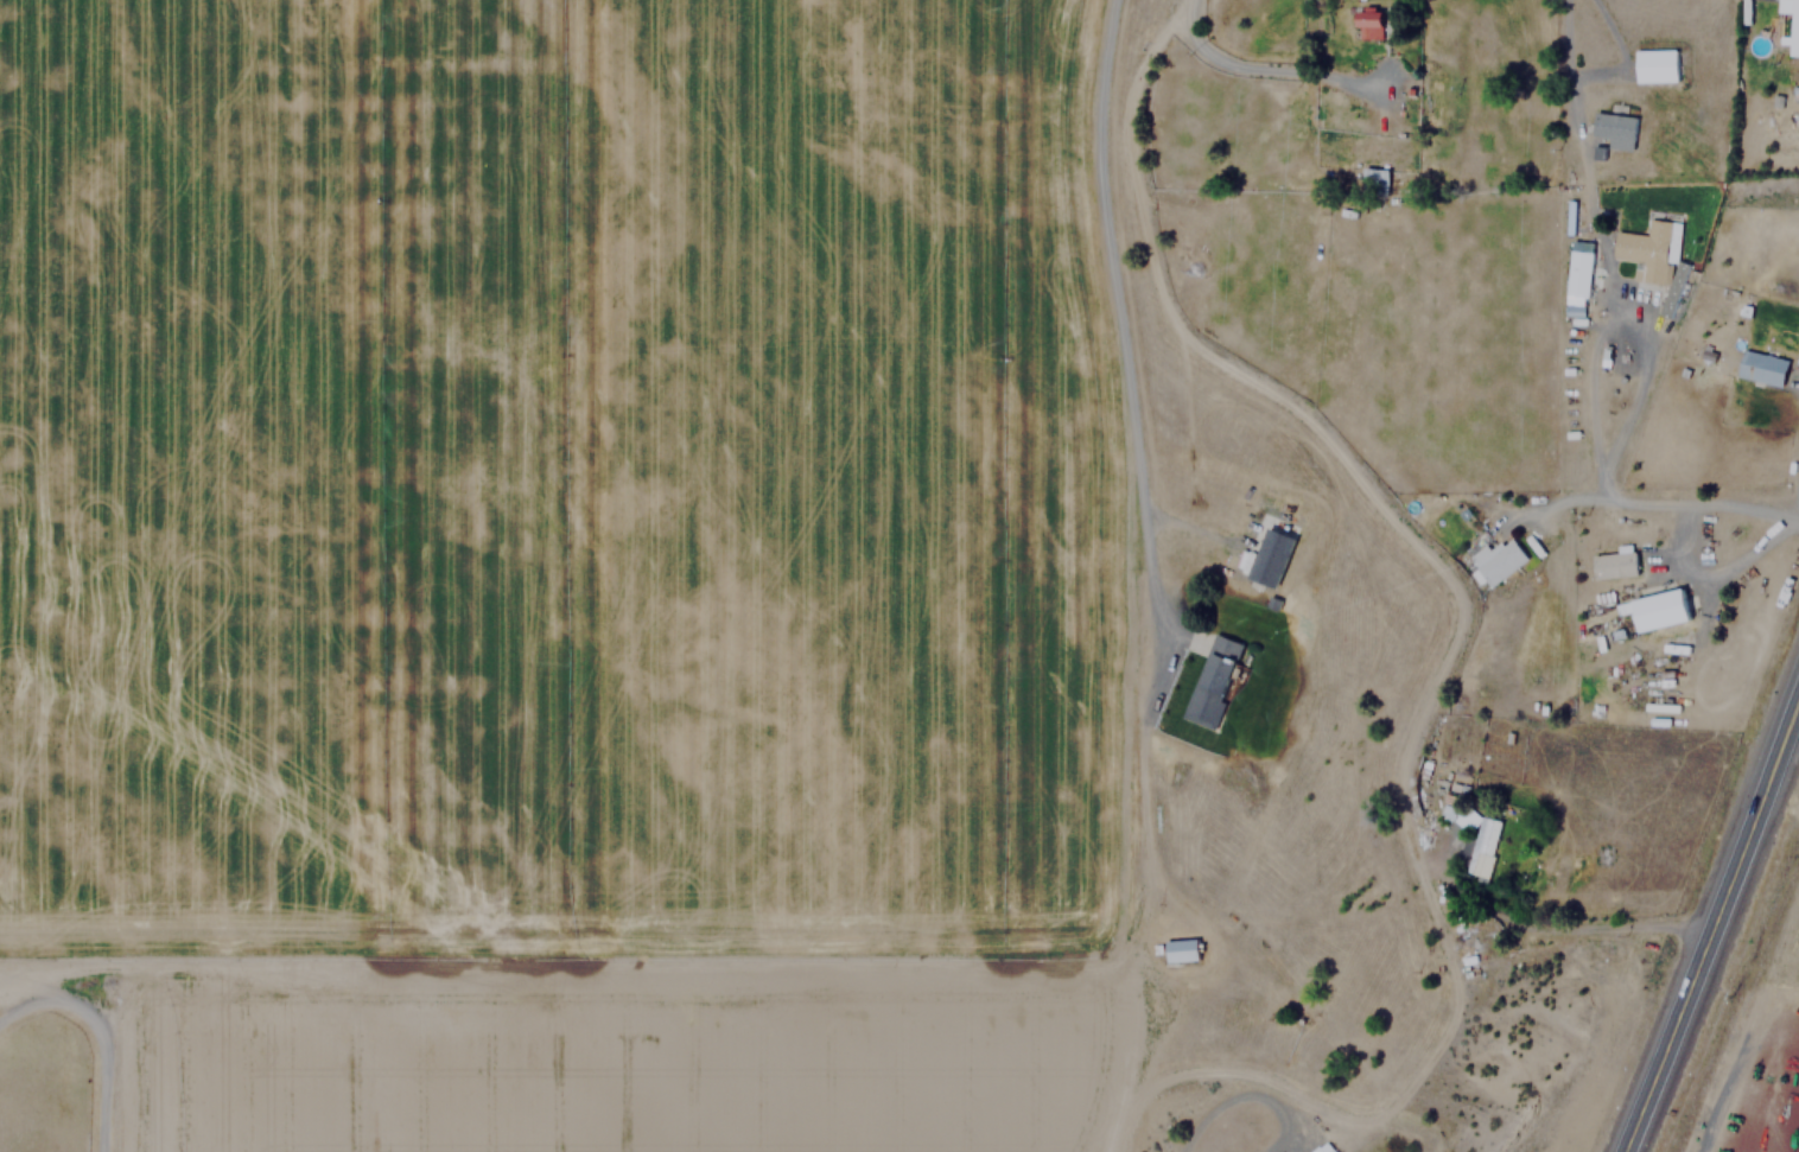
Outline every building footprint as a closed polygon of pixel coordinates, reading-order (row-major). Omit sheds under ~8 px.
[(1775,13),(1788,13),(1787,56),(1798,56),(1798,0),(1775,0),(1775,13)] [(1379,38),(1379,8),(1354,8),(1354,38),(1379,38)] [(1676,82),(1676,50),(1633,50),(1633,82),(1676,82)] [(1633,115),(1593,113),(1591,138),(1606,139),(1604,148),(1632,149),(1633,115)] [(1386,168),(1362,168),(1362,187),(1386,187),(1386,168)] [(1677,222),(1647,218),(1646,235),(1614,231),(1612,257),(1634,260),(1632,281),(1671,285),(1677,222)] [(1591,242),(1569,240),(1564,295),(1587,298),(1591,242)] [(1780,387),(1786,359),(1741,350),(1735,377),(1780,387)] [(1293,536),(1261,523),(1240,575),(1273,588),(1293,536)] [(1468,556),(1488,586),(1526,559),(1511,535),(1489,549),(1486,545),(1468,556)] [(1591,553),(1591,577),(1634,577),(1634,553),(1591,553)] [(1689,620),(1680,587),(1628,599),(1636,632),(1689,620)] [(1181,717),(1214,730),(1223,702),(1221,702),(1244,643),(1215,632),(1208,653),(1196,683),(1194,682),(1181,717)] [(1501,820),(1481,815),(1476,835),(1467,833),(1457,872),(1487,879),(1501,820)] [(1196,962),(1196,940),(1164,940),(1164,962),(1196,962)] [(1326,1141),(1311,1151),(1333,1151),(1326,1141)]
